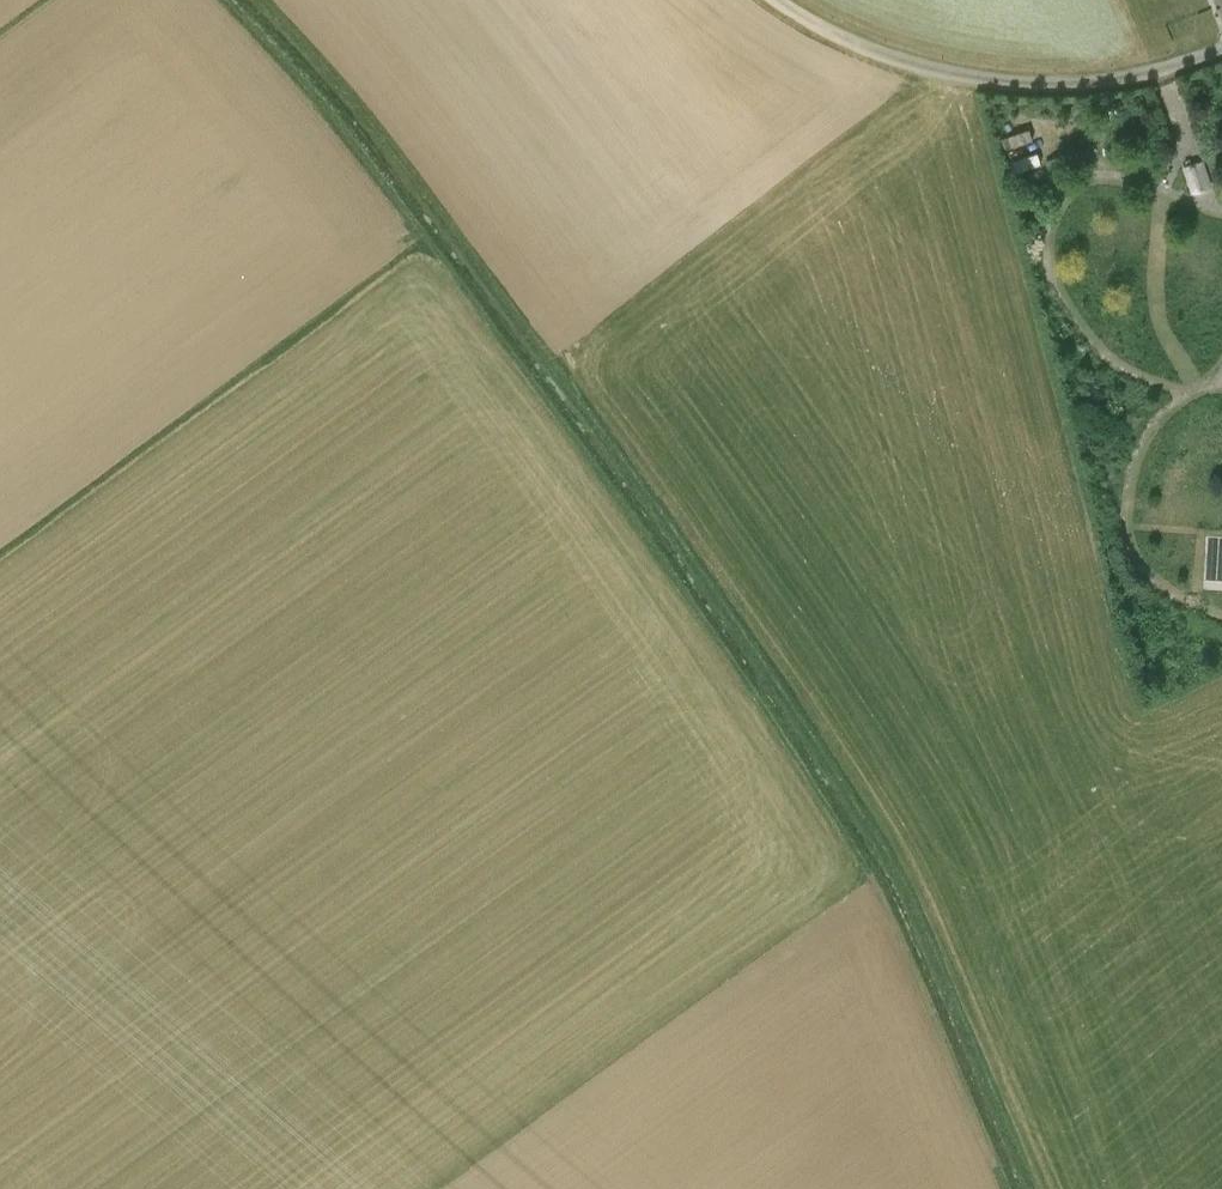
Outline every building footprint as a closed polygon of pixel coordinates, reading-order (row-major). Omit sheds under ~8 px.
[(1205,165),(1204,160),(1182,166),(1191,193),(1212,187),(1205,165)]
